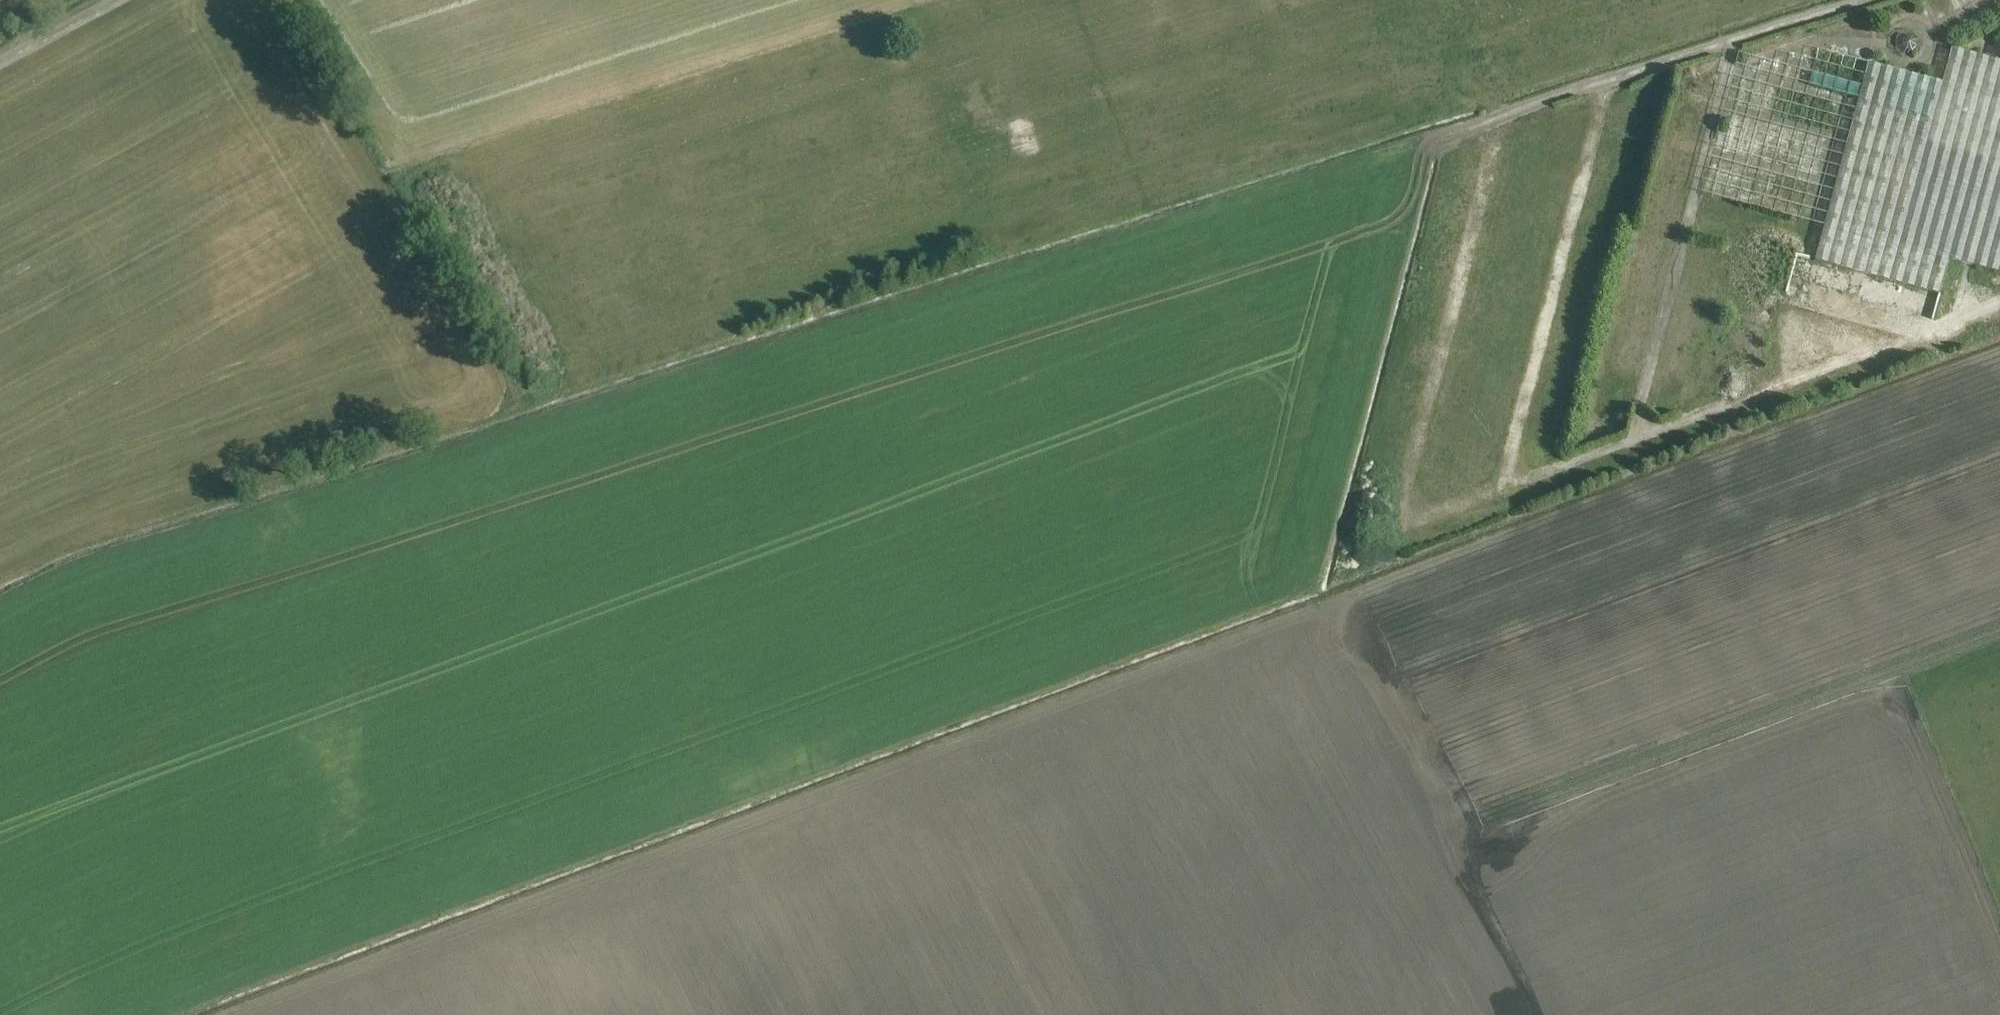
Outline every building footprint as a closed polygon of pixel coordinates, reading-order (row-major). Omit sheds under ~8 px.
[(1952,50),(1943,84),(1869,64),(1816,262),(1942,296),(1952,260),(1999,273),(1999,63),(1952,50)] [(927,78),(917,87),(926,97),(936,88),(927,78)]
